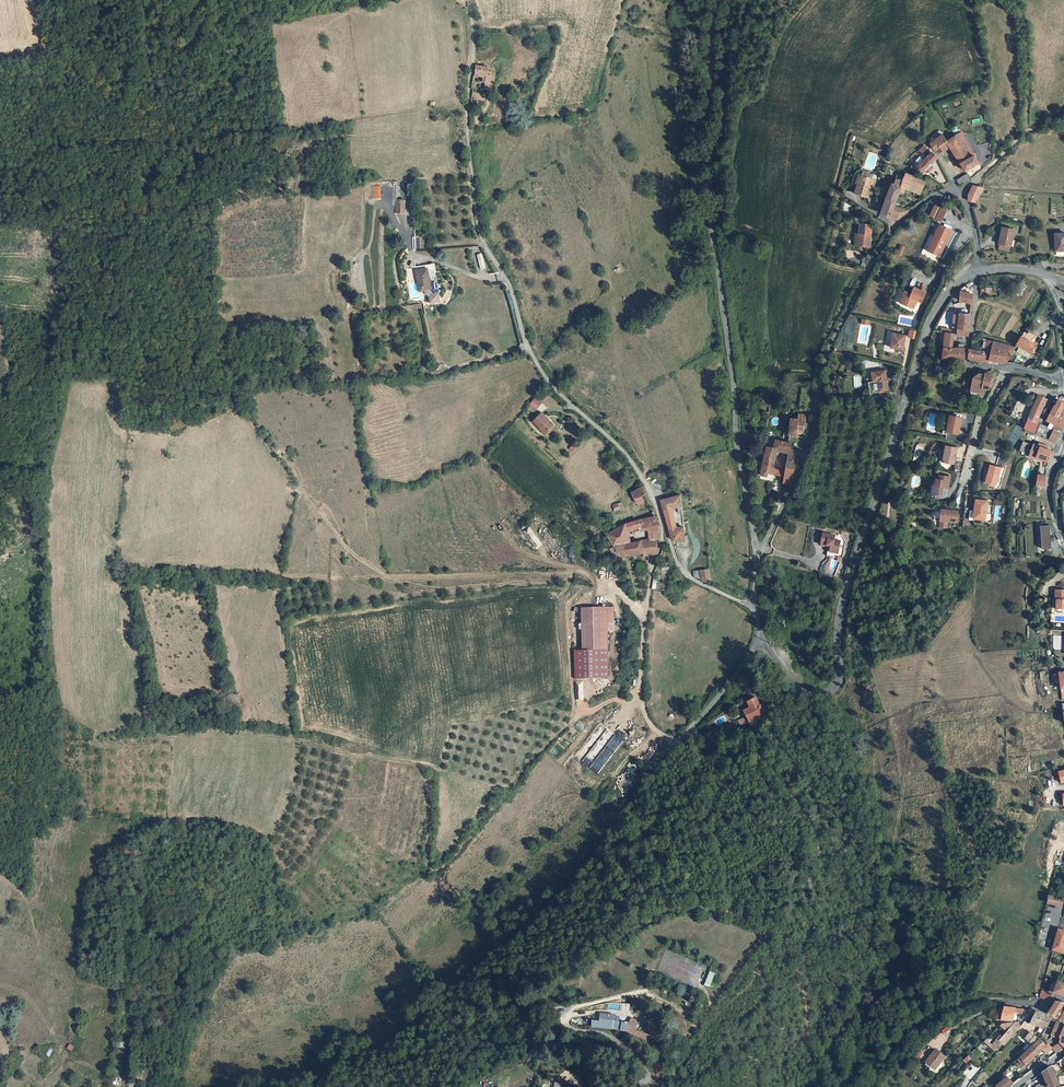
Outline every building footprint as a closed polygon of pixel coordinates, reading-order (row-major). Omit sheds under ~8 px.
[(486,83),(491,83),(492,71),(488,71),(489,68),(476,66),(475,74),(484,74),(483,82),(486,83)] [(971,150),(961,134),(960,133),(956,136),(966,153),(971,150)] [(936,149),(947,141),(943,134),(931,144),(936,149)] [(955,155),(961,164),(970,159),(966,153),(956,136),(947,141),(954,152),(950,155),(952,158),(955,155)] [(930,166),(938,159),(937,157),(929,149),(928,150),(923,154),(926,158),(917,167),(923,173),(926,171),(928,173),(933,169),(930,166)] [(966,153),(970,159),(961,164),(966,172),(980,162),(971,150),(966,153)] [(912,176),(906,173),(903,181),(899,192),(904,194),(906,189),(908,190),(910,185),(909,185),(912,176)] [(965,184),(968,182),(971,180),(968,175),(958,180),(960,185),(962,184),(965,184)] [(875,180),(868,177),(863,176),(862,176),(859,185),(856,193),(868,198),(875,180)] [(910,185),(908,190),(914,192),(916,188),(922,190),(926,181),(912,176),(909,185),(910,185)] [(888,197),(896,200),(899,192),(903,181),(896,181),(894,185),(892,184),(888,197)] [(381,198),(381,185),(372,185),(372,198),(381,198)] [(974,202),(983,187),(979,187),(975,185),(974,185),(968,195),(968,199),(968,201),(974,202)] [(894,206),(896,200),(888,197),(883,214),(890,217),(894,206)] [(405,213),(405,199),(395,199),(395,213),(405,213)] [(373,203),(365,203),(366,215),(374,215),(373,203)] [(930,215),(936,218),(941,208),(935,205),(930,215)] [(890,217),(900,221),(910,212),(894,206),(890,217)] [(946,211),(941,208),(936,218),(941,221),(946,211)] [(855,234),(853,246),(868,248),(872,226),(860,224),(858,234),(855,234)] [(938,225),(935,231),(948,236),(951,230),(938,225)] [(1010,242),(1013,230),(1002,228),(998,246),(999,246),(1008,248),(1012,248),(1013,242),(1010,242)] [(939,256),(941,252),(948,236),(935,231),(927,251),(939,256)] [(1055,236),(1056,252),(1057,252),(1057,256),(1063,256),(1063,235),(1055,236)] [(900,245),(897,254),(902,256),(905,246),(900,245)] [(426,290),(428,290),(425,270),(413,271),(417,292),(421,291),(427,295),(428,303),(437,301),(436,292),(429,293),(426,290)] [(960,292),(959,302),(971,305),(972,296),(970,295),(971,291),(969,290),(965,286),(960,291),(960,292)] [(904,302),(902,307),(912,311),(916,303),(919,304),(924,294),(913,289),(911,294),(909,294),(908,296),(904,294),(901,300),(904,302)] [(959,328),(958,334),(969,336),(971,314),(967,314),(961,314),(960,315),(954,315),(953,327),(959,328)] [(958,334),(954,334),(946,333),(945,342),(944,348),(953,348),(954,338),(958,338),(958,334)] [(905,337),(891,334),(888,348),(902,351),(905,337)] [(1036,345),(1022,336),(1017,345),(1020,347),(1031,353),(1036,345)] [(1003,360),(1006,359),(1010,361),(1012,356),(1008,354),(1009,352),(1012,352),(1015,349),(1017,350),(1020,347),(1017,345),(1015,348),(995,342),(992,355),(991,359),(1003,360)] [(953,348),(944,348),(943,358),(965,359),(965,349),(964,349),(964,346),(960,345),(959,349),(953,348)] [(975,364),(976,360),(978,351),(972,350),(969,349),(968,358),(975,364)] [(992,355),(978,351),(976,360),(984,362),(985,358),(991,360),(991,359),(992,355)] [(886,390),(883,370),(869,372),(871,382),(866,383),(868,397),(877,396),(876,391),(886,390)] [(974,378),(973,386),(983,388),(989,389),(992,377),(993,374),(987,373),(986,374),(981,373),(974,378)] [(1028,418),(1036,422),(1041,412),(1046,399),(1038,395),(1038,396),(1036,402),(1032,409),(1028,418)] [(535,397),(530,404),(536,409),(542,403),(535,397)] [(1062,428),(1063,421),(1063,409),(1063,408),(1063,404),(1058,401),(1047,420),(1062,428)] [(548,417),(543,411),(534,422),(545,431),(549,427),(550,426),(548,424),(550,422),(546,419),(548,417)] [(806,415),(799,414),(798,419),(791,419),(789,434),(797,437),(799,430),(804,430),(806,415)] [(962,418),(951,416),(950,423),(946,422),(943,434),(947,435),(948,432),(959,435),(962,418)] [(550,426),(549,427),(551,429),(556,423),(548,417),(546,419),(550,422),(548,424),(550,426)] [(1024,428),(1036,433),(1040,424),(1041,424),(1036,422),(1028,418),(1024,428)] [(1040,424),(1036,433),(1050,439),(1054,430),(1040,424)] [(1060,433),(1054,430),(1050,439),(1056,442),(1060,433)] [(1015,446),(1018,436),(1011,434),(1008,444),(1015,446)] [(790,450),(791,443),(783,441),(776,440),(774,448),(778,449),(790,451),(790,450)] [(1039,458),(1048,461),(1052,451),(1046,448),(1038,445),(1034,443),(1034,444),(1023,440),(1019,450),(1039,458)] [(778,449),(774,448),(767,446),(765,455),(776,457),(778,449)] [(959,448),(946,446),(945,453),(944,459),(946,463),(955,465),(959,448)] [(796,453),(790,450),(790,451),(786,472),(785,477),(784,482),(791,484),(793,480),(799,466),(798,463),(796,453)] [(762,472),(772,475),(773,470),(776,457),(765,455),(762,472)] [(997,486),(1002,467),(990,464),(984,483),(997,486)] [(952,478),(941,476),(940,481),(938,480),(938,485),(935,486),(935,489),(934,495),(944,496),(945,489),(950,490),(952,478)] [(641,495),(645,493),(643,487),(632,491),(636,501),(642,499),(641,495)] [(681,494),(661,499),(664,509),(672,508),(682,505),(681,494)] [(969,511),(968,519),(979,521),(980,519),(985,520),(988,501),(976,500),(975,504),(974,504),(973,508),(974,508),(974,511),(969,511)] [(668,526),(677,526),(672,508),(664,509),(668,526)] [(958,512),(942,509),(940,521),(938,529),(947,529),(948,522),(956,524),(958,512)] [(613,556),(618,554),(620,556),(643,552),(644,555),(657,553),(655,539),(660,539),(660,532),(659,525),(657,519),(656,519),(655,516),(632,522),(625,523),(606,534),(614,547),(609,549),(613,556)] [(668,527),(672,540),(676,540),(686,540),(684,523),(680,523),(680,527),(677,526),(668,526),(668,527)] [(1041,526),(1042,548),(1051,548),(1050,525),(1041,526)] [(833,537),(821,534),(818,545),(828,547),(827,553),(835,554),(838,542),(832,541),(833,537)] [(701,581),(707,583),(711,581),(709,571),(700,571),(701,581)] [(585,655),(611,653),(608,625),(615,624),(613,609),(581,612),(585,655)] [(746,717),(748,722),(763,715),(756,699),(747,702),(749,708),(743,711),(746,717)] [(739,726),(748,722),(746,717),(737,721),(739,726)] [(1059,907),(1061,899),(1049,896),(1047,903),(1059,907)] [(1057,930),(1051,950),(1063,954),(1063,949),(1063,932),(1057,930)] [(709,986),(714,974),(709,972),(704,984),(709,986)] [(1052,994),(1057,982),(1052,981),(1048,992),(1052,994)] [(1057,982),(1052,994),(1053,994),(1063,997),(1063,985),(1057,982)] [(1041,991),(1039,998),(1043,1000),(1049,996),(1045,992),(1041,991)] [(1063,1004),(1055,1002),(1055,1003),(1047,1014),(1063,1022),(1063,1004)] [(1014,1009),(1004,1008),(1003,1009),(1001,1020),(1012,1022),(1012,1021),(1014,1021),(1015,1020),(1016,1017),(1015,1016),(1013,1015),(1014,1013),(1021,1014),(1022,1010),(1014,1009)] [(1029,1024),(1037,1027),(1038,1024),(1041,1016),(1042,1015),(1036,1012),(1035,1014),(1034,1013),(1029,1024)] [(599,1020),(598,1025),(605,1026),(609,1014),(599,1013),(597,1020),(599,1020)] [(611,1027),(614,1015),(609,1014),(605,1026),(611,1027)] [(1046,1028),(1050,1020),(1041,1016),(1038,1024),(1046,1028)] [(626,1033),(632,1035),(638,1022),(631,1020),(626,1033)] [(1013,1025),(1012,1024),(1000,1026),(1000,1027),(1007,1033),(1003,1038),(1000,1036),(996,1041),(1000,1044),(1001,1045),(1002,1043),(1004,1045),(1014,1034),(1020,1027),(1015,1023),(1013,1025)] [(1063,1047),(1063,1048),(1063,1034),(1063,1029),(1063,1026),(1058,1023),(1050,1035),(1059,1039),(1058,1043),(1059,1044),(1063,1047)] [(1033,1045),(1039,1040),(1028,1032),(1026,1031),(1023,1033),(1021,1036),(1033,1045)] [(1000,1044),(996,1041),(992,1046),(985,1040),(983,1041),(994,1051),(1000,1044)] [(1032,1045),(1030,1047),(1036,1053),(1041,1048),(1045,1045),(1039,1040),(1033,1045),(1032,1045)] [(1045,1045),(1041,1048),(1046,1054),(1052,1049),(1049,1045),(1047,1047),(1045,1045)] [(1022,1065),(1036,1053),(1030,1047),(1022,1055),(1019,1057),(1018,1058),(1017,1059),(1022,1065)] [(944,1057),(935,1050),(924,1062),(934,1069),(944,1057)] [(1051,1067),(1041,1073),(1049,1086),(1052,1086),(1059,1084),(1051,1067)] [(1007,1077),(1013,1084),(1019,1079),(1012,1073),(1007,1077)] [(1013,1084),(1007,1077),(995,1086),(1009,1086),(1013,1084)]
